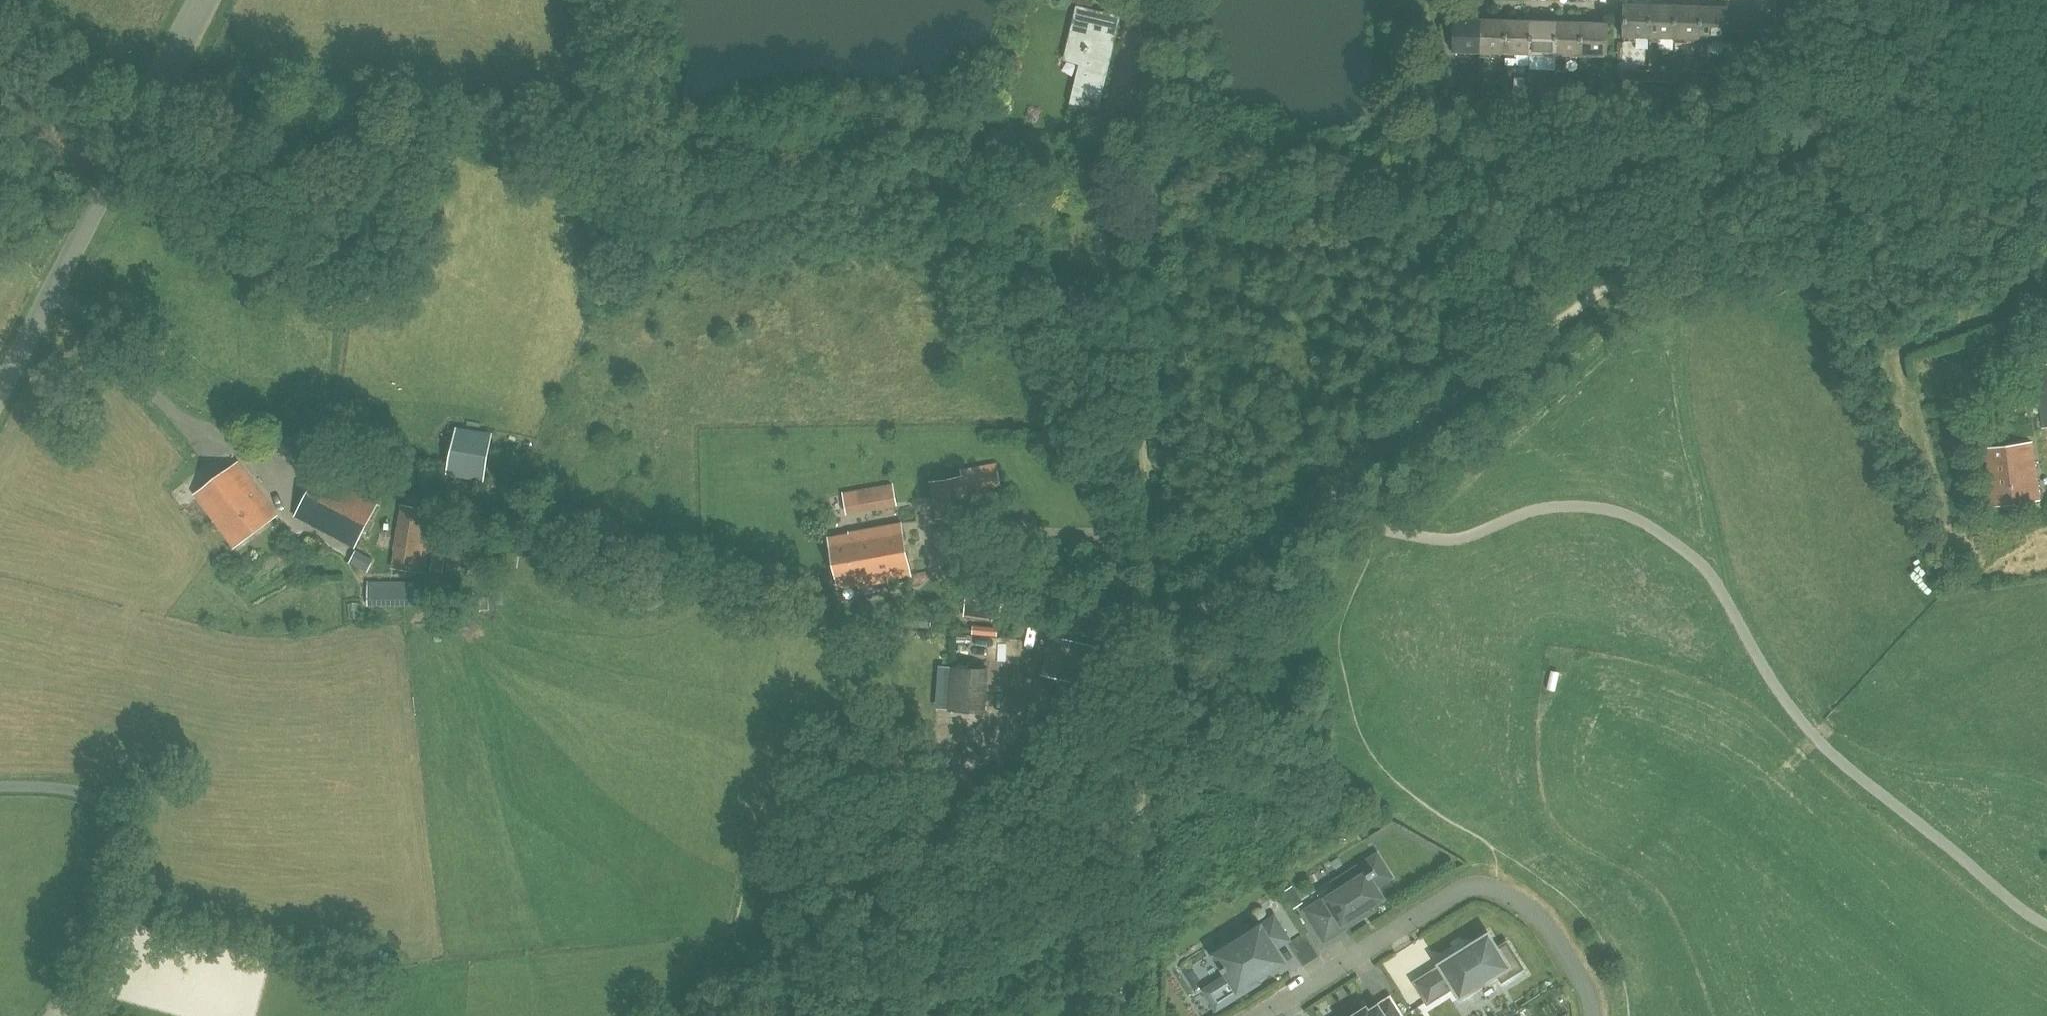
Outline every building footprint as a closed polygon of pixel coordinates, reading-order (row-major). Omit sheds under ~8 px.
[(1626,37),(1652,38),(1653,3),(1627,3),(1626,37)] [(1652,38),(1677,39),(1678,4),(1653,3),(1652,38)] [(1702,39),(1703,5),(1678,4),(1677,39),(1702,39)] [(1728,40),(1728,30),(1728,5),(1703,5),(1702,39),(1728,40)] [(1801,7),(1778,7),(1777,19),(1801,19),(1801,7)] [(1085,61),(1075,105),(1091,109),(1095,90),(1100,91),(1117,19),(1081,11),(1070,58),(1085,61)] [(1455,53),(1481,54),(1482,19),(1456,18),(1455,53)] [(1481,54),(1506,55),(1507,19),(1482,19),(1481,54)] [(1506,55),(1532,56),(1533,20),(1507,19),(1506,55)] [(1532,56),(1557,56),(1558,21),(1533,20),(1532,56)] [(1568,57),(1583,57),(1583,21),(1558,21),(1557,56),(1557,73),(1568,73),(1568,57)] [(1583,21),(1583,57),(1607,58),(1608,22),(1583,21)] [(1728,30),(1728,40),(1727,54),(1740,54),(1741,30),(1728,30)] [(1740,54),(1752,54),(1753,31),(1741,30),(1740,54)] [(1765,31),(1753,31),(1752,54),(1765,55),(1765,31)] [(1651,81),(1651,69),(1623,68),(1623,80),(1651,81)] [(1505,102),(1531,103),(1531,92),(1506,92),(1505,102)] [(1606,94),(1582,94),(1582,104),(1605,105),(1606,94)] [(2046,424),(2046,363),(2034,365),(2044,425),(2046,424)] [(494,433),(457,426),(447,475),(485,482),(494,433)] [(1990,506),(2039,500),(2032,441),(1981,448),(1990,506)] [(236,547),(279,514),(239,461),(196,494),(236,547)] [(319,471),(296,515),(356,547),(379,503),(319,471)] [(972,511),(966,476),(932,482),(939,517),(972,511)] [(896,505),(892,484),(843,493),(847,514),(896,505)] [(401,504),(392,568),(426,572),(435,509),(401,504)] [(849,531),(850,534),(829,538),(838,589),(859,585),(860,588),(889,583),(889,580),(912,575),(903,525),(902,521),(849,531)] [(357,550),(350,563),(369,572),(375,560),(357,550)] [(450,553),(447,571),(459,573),(462,555),(450,553)] [(433,557),(430,572),(443,574),(445,559),(433,557)] [(1006,585),(970,580),(965,616),(1001,621),(1006,590),(1006,585)] [(436,582),(368,581),(368,605),(436,605),(436,582)] [(361,618),(359,602),(349,603),(350,619),(361,618)] [(998,626),(974,624),(973,633),(997,635),(998,626)] [(1088,686),(1098,645),(1052,635),(1042,675),(1088,686)] [(954,666),(954,674),(952,709),(987,712),(990,667),(954,666)] [(1308,910),(1323,935),(1325,938),(1359,917),(1357,913),(1382,897),(1375,886),(1390,876),(1377,856),(1336,881),(1341,889),(1308,910)] [(1292,910),(1304,902),(1293,886),(1282,893),(1292,910)] [(1221,982),(1230,997),(1231,998),(1257,981),(1255,978),(1270,968),(1282,960),(1275,948),(1274,947),(1286,939),(1287,938),(1275,918),(1217,954),(1224,966),(1222,968),(1224,970),(1226,969),(1230,975),(1220,982),(1221,982)] [(1454,986),(1461,997),(1498,974),(1502,980),(1523,968),(1507,942),(1499,948),(1489,932),(1439,963),(1441,966),(1415,982),(1428,1002),(1454,986)] [(370,986),(366,998),(379,1003),(383,990),(370,986)] [(1378,1007),(1369,1012),(1366,1009),(1360,1013),(1360,1012),(1359,1012),(1360,1014),(1356,1015),(1384,1015),(1378,1007)]
